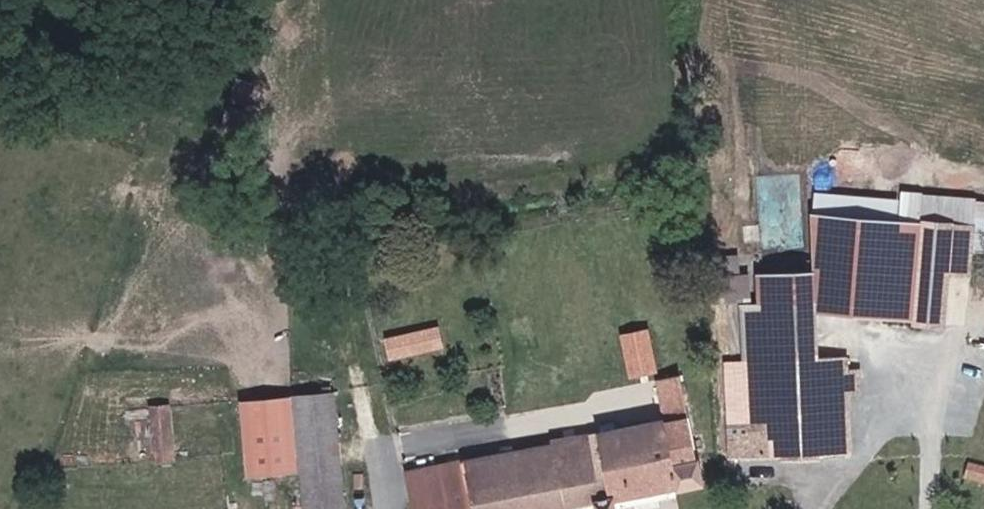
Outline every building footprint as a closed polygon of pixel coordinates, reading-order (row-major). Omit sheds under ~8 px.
[(221,128),(242,133),(257,81),(237,75),(221,128)] [(922,184),(920,210),(972,215),(970,240),(981,240),(983,190),(922,184)] [(947,291),(949,263),(950,239),(970,240),(972,215),(920,210),(898,209),(894,293),(947,291)] [(970,240),(950,239),(949,263),(968,263),(970,240)] [(746,253),(731,253),(732,301),(756,300),(755,273),(746,273),(746,253)] [(945,326),(947,291),(894,293),(893,323),(945,326)] [(821,302),(764,303),(765,360),(730,361),(735,458),(852,455),(850,358),(822,359),(821,302)] [(441,323),(386,334),(391,358),(446,347),(441,323)] [(621,331),(631,375),(661,369),(651,324),(621,331)] [(296,396),(309,508),(344,508),(333,393),(296,396)] [(155,456),(152,407),(134,408),(136,457),(155,456)] [(414,470),(421,508),(569,508),(598,503),(599,508),(619,508),(617,500),(682,489),(683,491),(706,488),(704,468),(700,464),(692,418),(669,423),(668,418),(557,439),(558,446),(414,470)]
